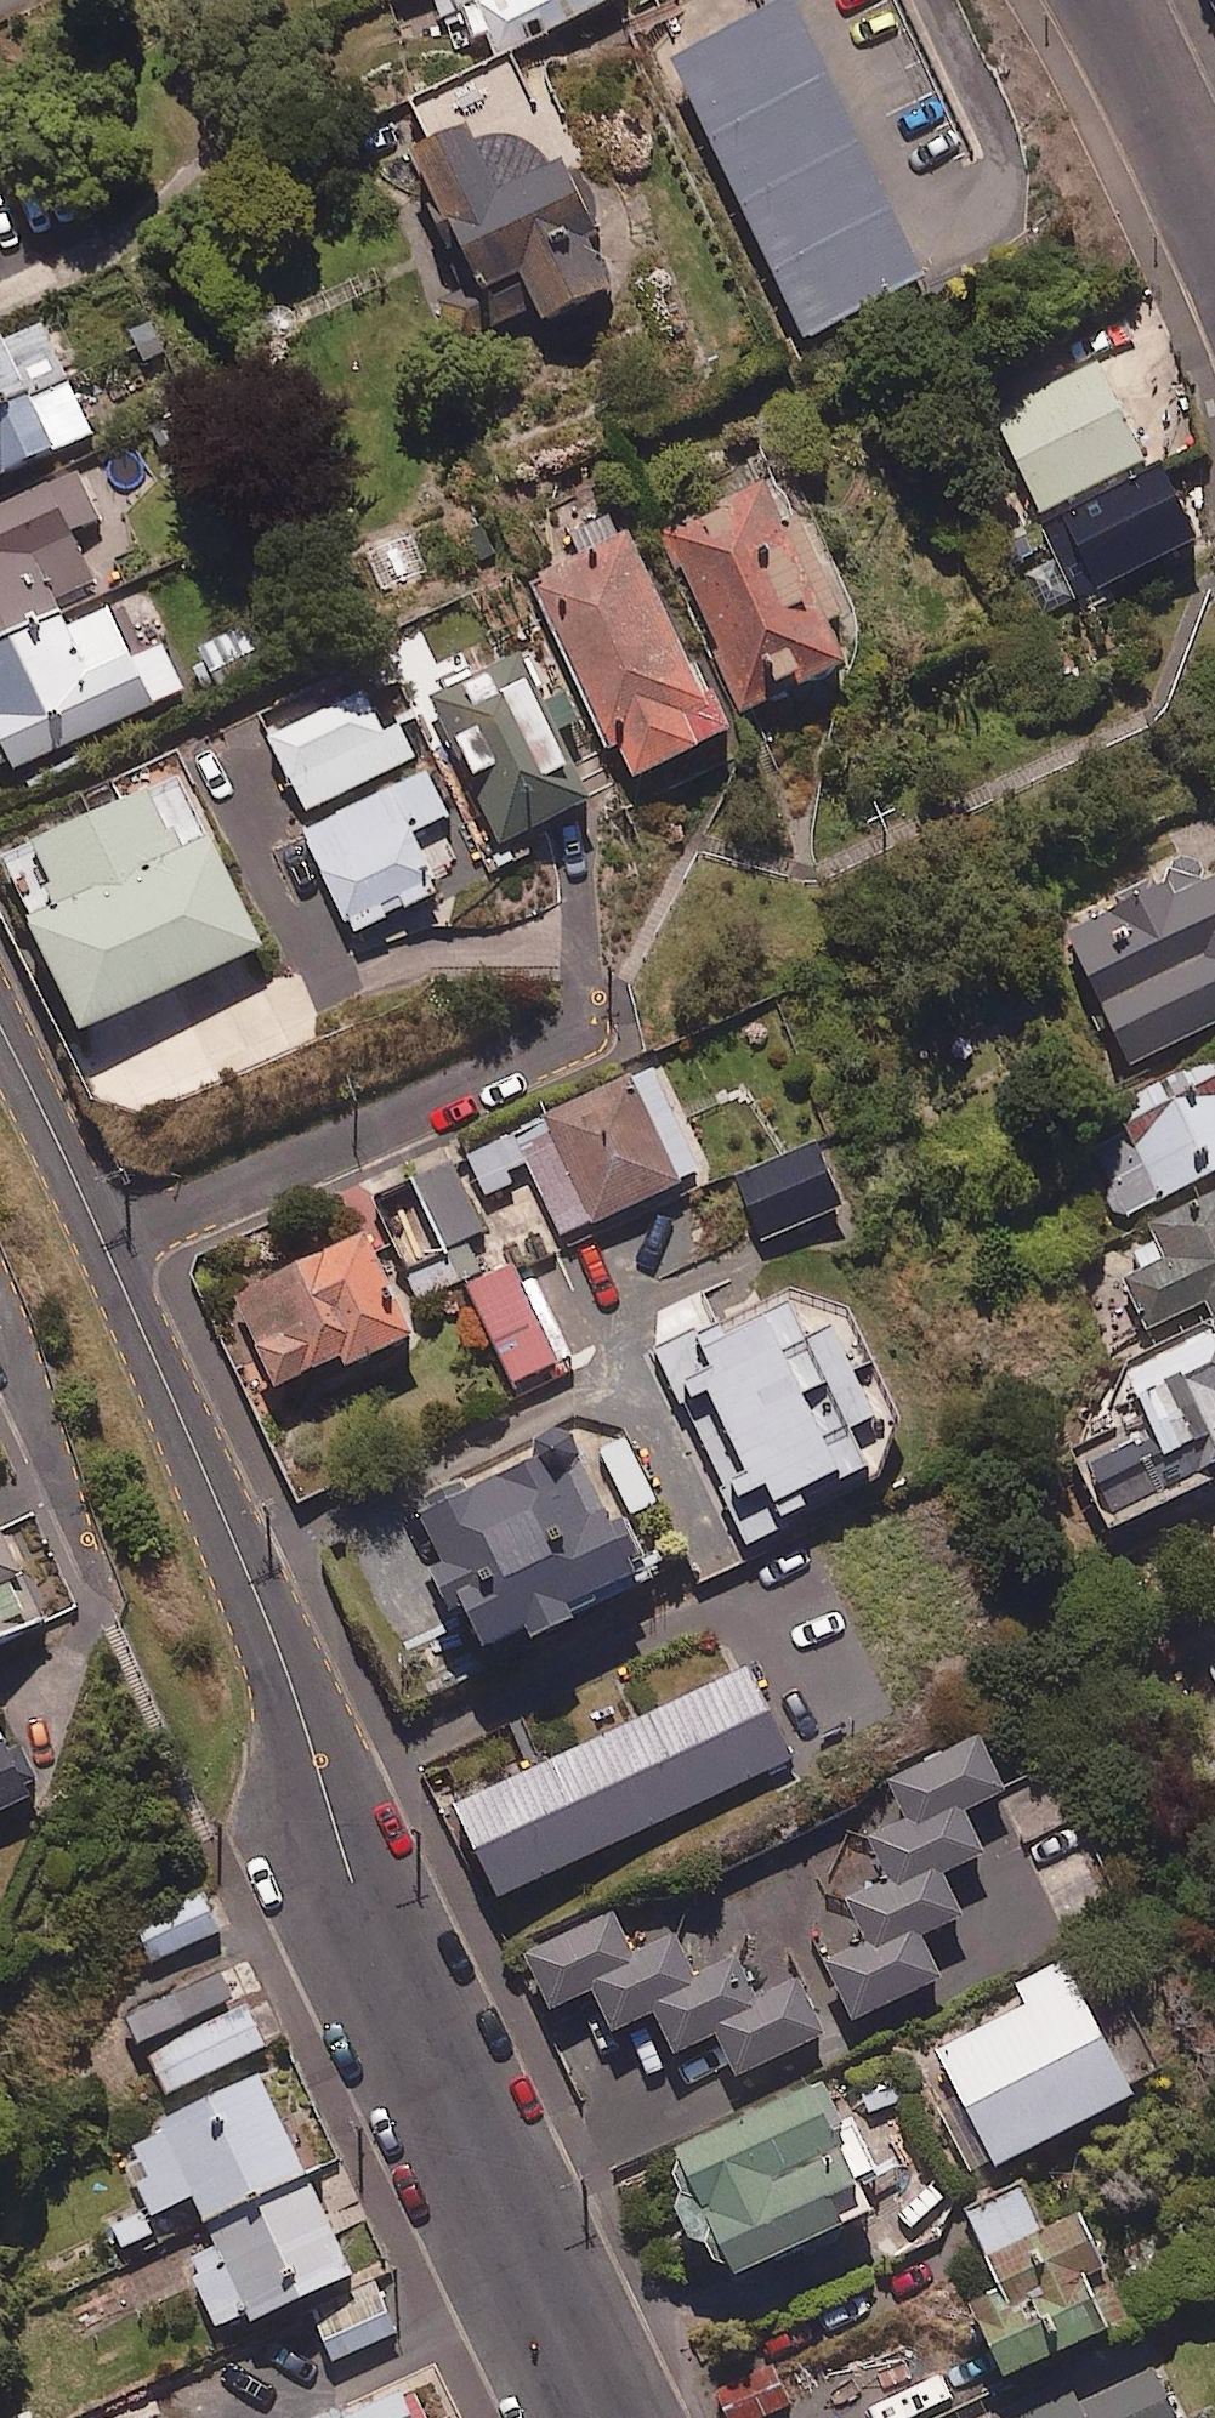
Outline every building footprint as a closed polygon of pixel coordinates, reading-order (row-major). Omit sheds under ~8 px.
[(475,49),(539,20),(548,42),(632,5),(629,0),(454,0),(475,49)] [(929,295),(797,13),(678,69),(811,351),(929,295)] [(557,183),(551,171),(532,152),(500,145),(419,175),(465,281),(446,290),(469,344),(541,313),(549,332),(621,302),(600,254),(606,230),(600,206),(584,187),(568,178),(557,183)] [(99,443),(44,336),(0,358),(0,493),(99,443)] [(1143,464),(1100,365),(996,411),(1039,510),(1143,464)] [(80,479),(0,517),(0,754),(10,774),(185,692),(160,639),(172,633),(148,584),(104,605),(72,537),(101,523),(80,479)] [(1201,555),(1168,479),(1048,530),(1080,606),(1201,555)] [(747,721),(853,678),(838,640),(849,636),(807,535),(793,540),(772,489),(669,531),(747,721)] [(631,539),(534,584),(613,758),(620,754),(637,790),(726,749),(631,539)] [(246,626),(184,658),(203,696),(265,665),(246,626)] [(571,738),(557,707),(549,710),(529,664),(434,707),(498,851),(593,808),(563,742),(571,738)] [(417,761),(383,693),(273,748),(308,816),(417,761)] [(449,823),(428,779),(306,835),(355,940),(441,899),(413,840),(449,823)] [(158,792),(50,850),(78,901),(36,923),(98,1039),(282,941),(225,836),(191,854),(158,792)] [(1195,858),(1165,872),(1174,894),(1073,938),(1131,1070),(1214,1034),(1214,903),(1195,858)] [(1149,1094),(1153,1104),(1121,1117),(1136,1154),(1101,1168),(1122,1219),(1214,1181),(1214,1067),(1149,1094)] [(702,1186),(656,1076),(551,1120),(556,1134),(528,1146),(568,1242),(702,1186)] [(515,1135),(470,1155),(491,1203),(514,1192),(509,1181),(531,1171),(515,1135)] [(486,1235),(455,1171),(378,1208),(424,1303),(460,1285),(445,1255),(486,1235)] [(1158,1228),(1173,1264),(1129,1283),(1152,1337),(1208,1313),(1214,1330),(1214,1204),(1158,1228)] [(418,1353),(371,1251),(243,1310),(284,1401),(347,1372),(352,1383),(418,1353)] [(562,1367),(516,1272),(470,1295),(516,1389),(562,1367)] [(809,1343),(795,1307),(665,1359),(686,1412),(717,1399),(736,1446),(716,1455),(754,1550),(812,1527),(806,1511),(873,1485),(858,1448),(899,1431),(856,1324),(809,1343)] [(1132,1374),(1159,1440),(1093,1466),(1118,1527),(1214,1487),(1214,1340),(1132,1374)] [(638,1576),(571,1432),(538,1447),(545,1462),(424,1519),(486,1652),(530,1631),(537,1645),(578,1625),(570,1608),(638,1576)] [(0,1532),(0,1533),(0,1657),(50,1631),(0,1532)] [(796,1766),(750,1672),(457,1816),(503,1910),(796,1766)] [(46,1806),(24,1756),(8,1763),(0,1745),(0,1826),(46,1806)] [(1052,1768),(1004,1792),(1027,1838),(1075,1814),(1052,1768)] [(638,1879),(521,1934),(566,2029),(607,2010),(622,2042),(668,2021),(683,2054),(720,2036),(739,2076),(849,2025),(821,1964),(779,1984),(747,1953),(714,1969),(690,1918),(662,1930),(638,1879)] [(219,1942),(204,1891),(134,1913),(149,1963),(219,1942)] [(1128,2086),(1059,1952),(1012,1977),(1021,1995),(932,2041),(958,2092),(934,2104),(967,2168),(1128,2086)] [(268,2054),(251,2014),(149,2058),(166,2098),(268,2054)] [(863,2198),(801,2069),(649,2141),(716,2283),(763,2261),(757,2249),(863,2198)] [(358,2290),(261,2082),(125,2145),(161,2222),(198,2205),(229,2271),(195,2287),(226,2352),(358,2290)] [(1036,2218),(1020,2183),(965,2208),(996,2278),(961,2294),(996,2372),(1060,2344),(1057,2337),(1100,2317),(1075,2261),(1095,2252),(1072,2201),(1036,2218)] [(376,2289),(307,2323),(335,2379),(404,2344),(376,2289)] [(1159,2372),(1100,2402),(1086,2396),(1043,2417),(1183,2417),(1159,2372)] [(408,2377),(329,2417),(429,2417),(408,2377)]
